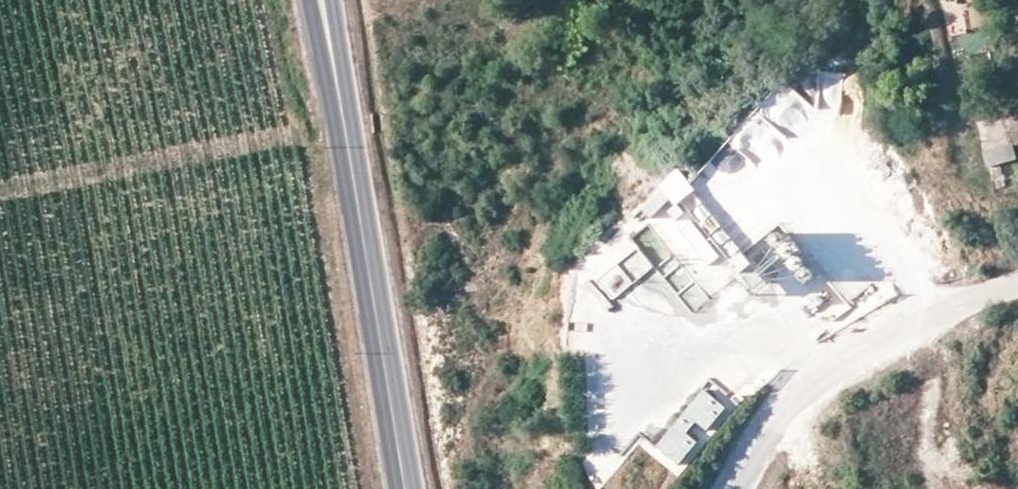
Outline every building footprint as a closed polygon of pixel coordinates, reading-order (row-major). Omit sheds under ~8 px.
[(816,73),(816,115),(863,115),(863,73),(816,73)] [(987,155),(995,194),(1016,190),(1008,151),(987,155)] [(744,255),(743,256),(682,177),(639,210),(650,224),(633,237),(693,316),(738,281),(754,302),(770,290),(744,255)] [(604,278),(612,289),(627,277),(619,266),(604,278)] [(712,381),(651,457),(679,479),(740,403),(712,381)] [(597,464),(608,488),(645,488),(629,451),(597,464)]
